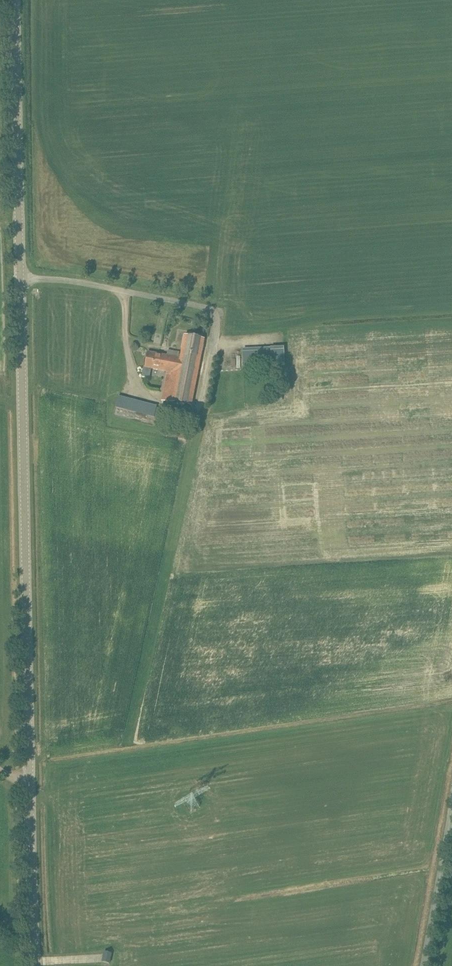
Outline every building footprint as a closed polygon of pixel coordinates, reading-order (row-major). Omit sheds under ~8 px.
[(169,350),(167,355),(148,352),(145,367),(168,371),(162,400),(192,406),(199,369),(205,339),(185,335),(181,355),(179,355),(180,352),(169,350)] [(284,364),(284,345),(242,346),(243,365),(284,364)] [(114,415),(122,417),(126,398),(119,396),(114,415)] [(105,951),(102,962),(110,963),(112,953),(105,951)]
